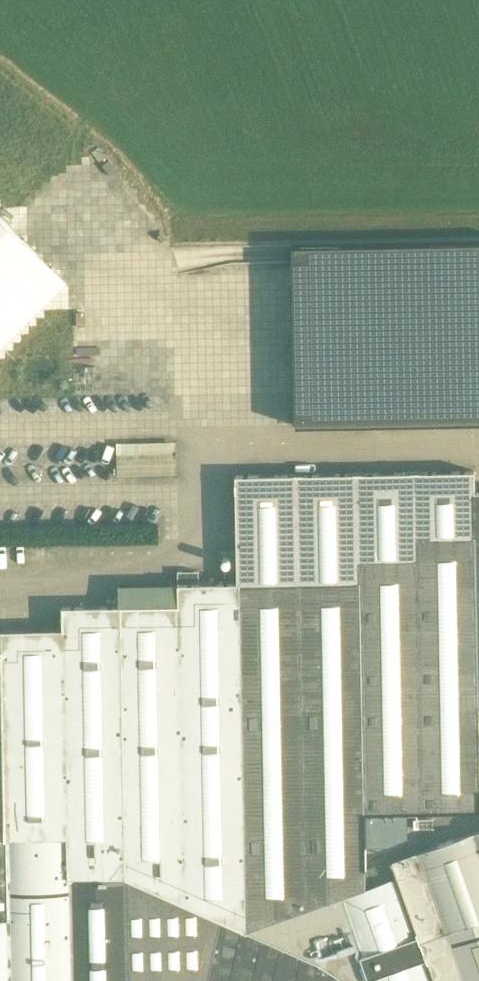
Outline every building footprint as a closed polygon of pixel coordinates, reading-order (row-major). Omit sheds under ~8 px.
[(73,281),(0,204),(0,350),(73,281)] [(291,239),(292,425),(478,421),(478,234),(291,239)] [(119,473),(177,473),(177,440),(119,440),(119,473)] [(365,872),(365,845),(364,811),(364,807),(478,807),(478,471),(240,471),(238,585),(201,585),(206,568),(175,566),(175,583),(117,583),(117,599),(64,597),(66,628),(0,631),(0,980),(478,980),(478,831),(365,872)] [(364,811),(365,845),(387,845),(407,836),(407,810),(364,811)]
